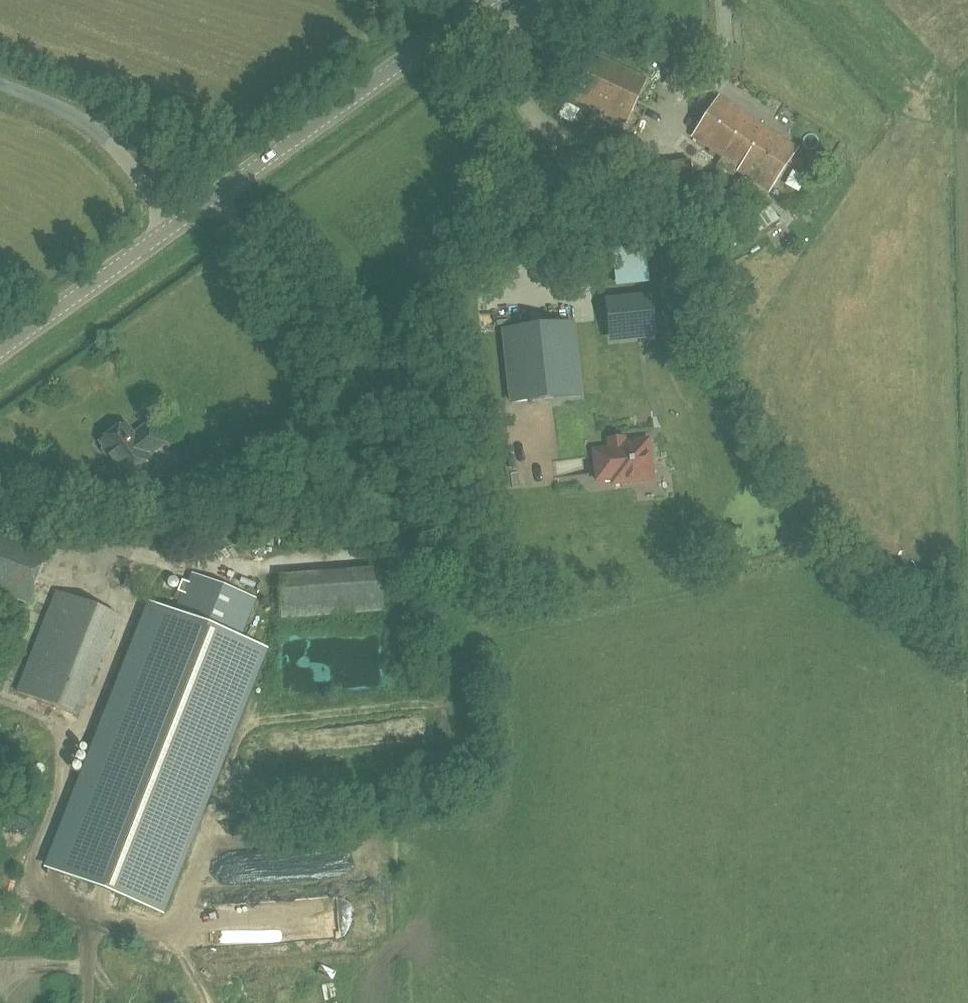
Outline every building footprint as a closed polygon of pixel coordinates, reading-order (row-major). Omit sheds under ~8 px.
[(648,77),(635,71),(592,52),(571,96),(627,122),(648,77)] [(770,192),(798,148),(720,96),(693,137),(722,156),(716,165),(733,177),(738,171),(770,192)] [(622,201),(691,191),(687,161),(617,171),(622,201)] [(782,224),(771,204),(718,232),(729,253),(782,224)] [(579,395),(572,323),(504,330),(512,402),(579,395)] [(125,424),(101,441),(104,445),(103,449),(107,455),(111,455),(125,475),(149,457),(148,455),(165,442),(151,422),(133,435),(125,424)] [(652,479),(648,439),(608,443),(608,448),(593,450),(596,480),(612,478),(612,483),(652,479)] [(28,602),(47,552),(0,533),(0,591),(28,602)] [(383,610),(380,567),(279,574),(282,618),(383,610)] [(189,582),(182,580),(178,591),(185,594),(177,614),(148,603),(100,724),(103,726),(48,867),(161,912),(264,648),(238,638),(254,598),(192,574),(189,582)] [(120,615),(56,591),(16,691),(79,717),(120,615)] [(355,627),(289,643),(295,670),(308,667),(312,684),(332,679),(328,665),(314,668),(311,655),(340,649),(339,644),(358,640),(355,627)]
